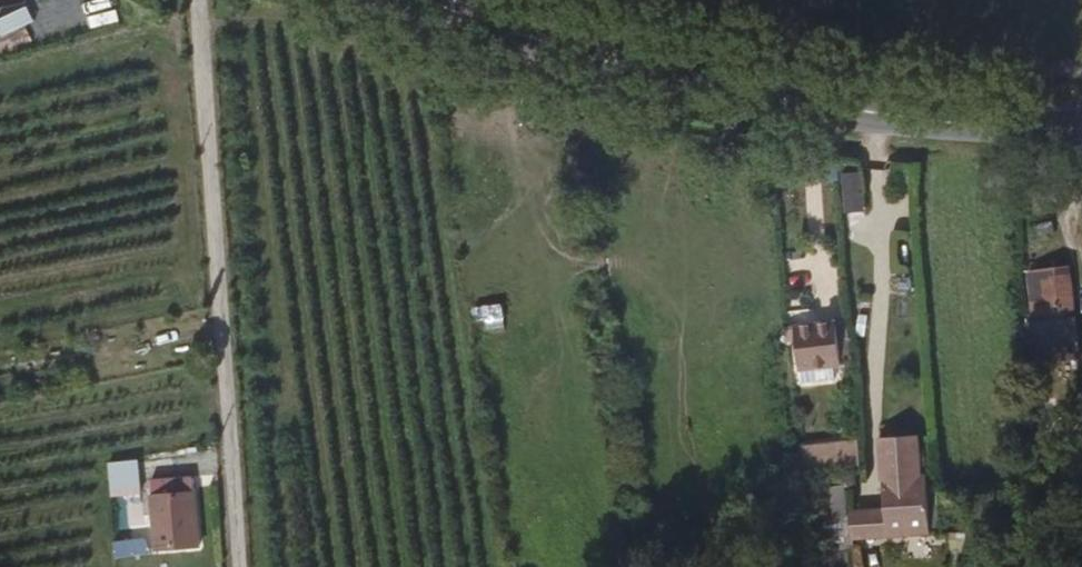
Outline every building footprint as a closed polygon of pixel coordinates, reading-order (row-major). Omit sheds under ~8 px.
[(863,169),(842,170),(844,209),(865,208),(863,169)] [(1053,276),(1028,278),(1031,321),(1056,319),(1053,276)] [(769,324),(770,337),(777,337),(780,365),(782,366),(783,379),(819,375),(817,362),(835,359),(834,340),(835,340),(835,335),(831,335),(829,318),(801,321),(800,305),(774,306),(775,324),(769,324)] [(841,440),(785,446),(787,471),(843,466),(841,440)] [(897,533),(914,530),(907,479),(900,480),(895,449),(863,452),(871,515),(850,517),(852,537),(897,533)] [(107,460),(113,497),(144,492),(139,455),(107,460)] [(151,483),(157,551),(200,548),(194,479),(151,483)] [(818,518),(847,517),(845,483),(817,484),(818,518)] [(852,537),(850,517),(832,519),(833,539),(852,537)] [(114,543),(115,555),(147,553),(146,540),(114,543)]
